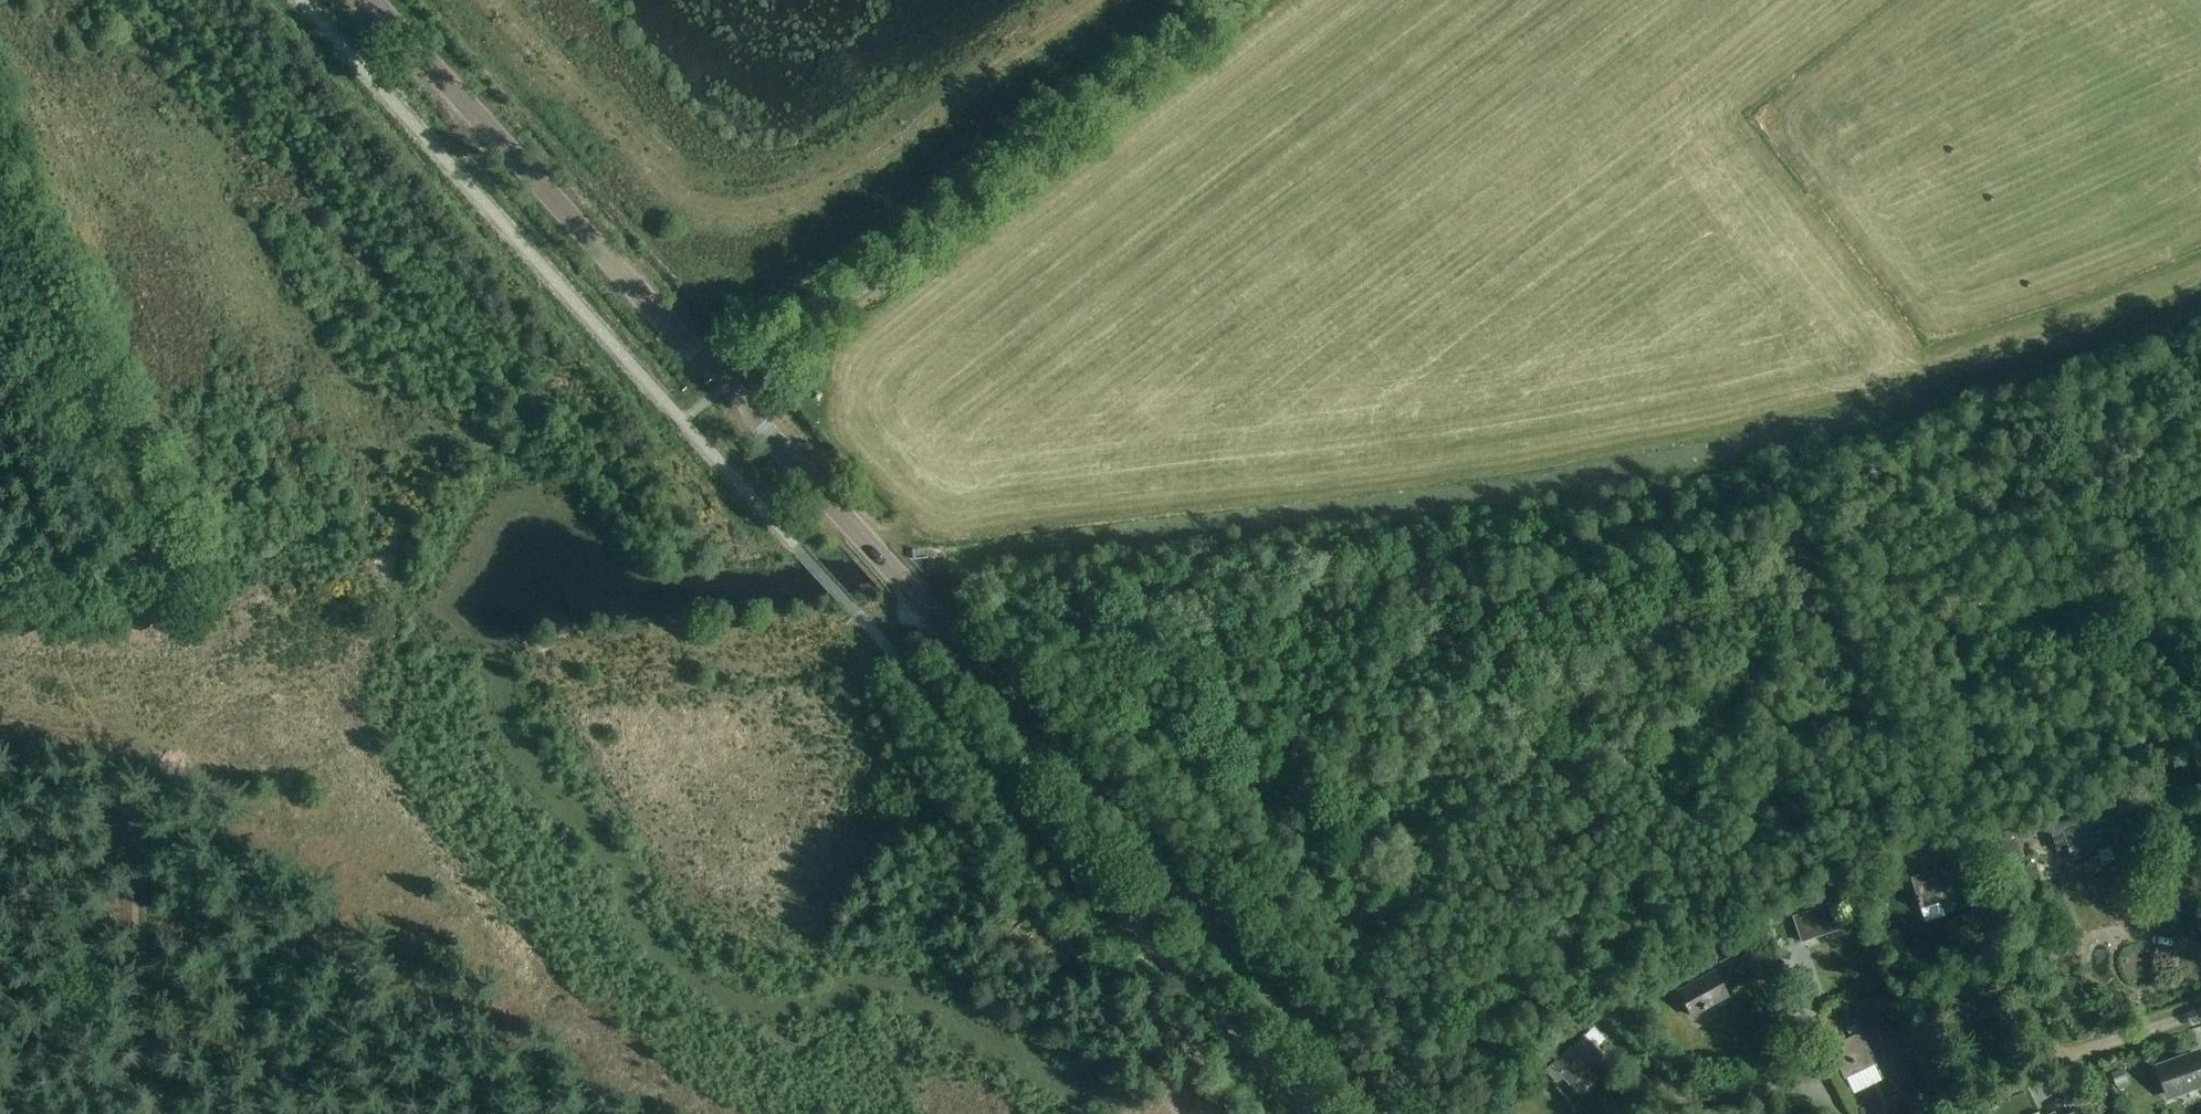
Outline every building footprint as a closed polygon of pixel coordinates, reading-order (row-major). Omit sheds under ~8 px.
[(2099,810),(2048,826),(2050,833),(2056,851),(2067,848),(2071,858),(2096,851),(2100,863),(2114,859),(2101,817),(2099,810)] [(2026,852),(2018,826),(2002,831),(2010,857),(2026,852)] [(1945,865),(1909,876),(1919,908),(1938,902),(1940,909),(1957,904),(1945,865)] [(1824,893),(1827,904),(1828,904),(1828,905),(1842,900),(1838,888),(1824,893)] [(1827,904),(1791,916),(1800,942),(1837,930),(1828,905),(1828,904),(1827,904)] [(1734,961),(1729,949),(1716,955),(1722,967),(1734,961)] [(1729,996),(1714,970),(1676,990),(1690,1017),(1729,996)] [(1957,1029),(1992,1013),(1983,992),(1948,1007),(1957,1029)] [(1844,1078),(1876,1063),(1861,1032),(1829,1047),(1844,1078)] [(1570,1085),(1603,1055),(1596,1047),(1583,1034),(1551,1064),(1545,1070),(1556,1084),(1563,1078),(1570,1085)] [(2154,1065),(2167,1099),(2200,1086),(2200,1056),(2199,1049),(2154,1065)] [(2123,1079),(2124,1082),(2127,1081),(2123,1068),(2110,1072),(2114,1082),(2115,1082),(2123,1079)] [(1642,1087),(1637,1079),(1625,1088),(1630,1096),(1642,1087)]
